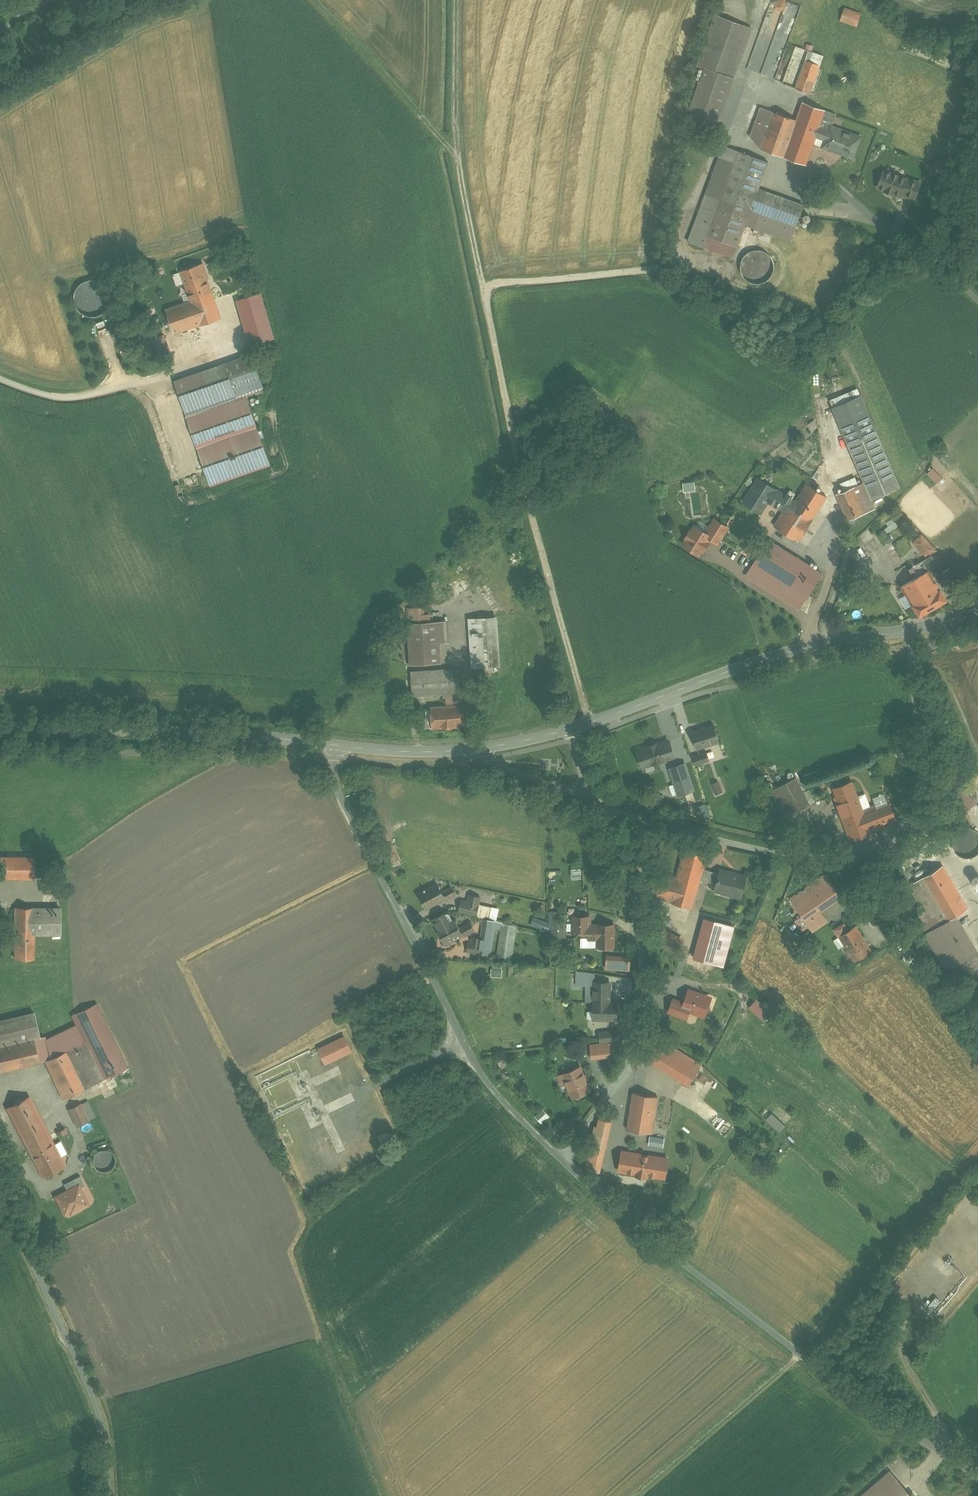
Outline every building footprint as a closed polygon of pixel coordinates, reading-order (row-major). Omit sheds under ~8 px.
[(843,8),(841,23),(860,26),(862,11),(843,8)] [(752,28),(716,15),(698,66),(705,68),(734,78),(752,28)] [(806,49),(797,45),(783,83),(811,93),(824,55),(812,51),(814,46),(808,43),(806,49)] [(756,46),(750,70),(768,75),(773,57),(766,56),(764,63),(761,62),(765,49),(756,46)] [(734,78),(705,68),(700,81),(698,88),(688,115),(717,126),(734,78)] [(797,119),(762,107),(751,136),(761,147),(760,148),(806,164),(816,136),(826,109),(804,101),(797,119)] [(861,136),(832,126),(837,113),(826,109),(816,136),(826,139),(824,146),(854,157),(861,136)] [(725,145),(689,241),(705,247),(709,236),(740,151),(725,145)] [(769,161),(740,151),(709,236),(738,246),(746,223),(759,188),(769,162),(769,161)] [(927,169),(934,177),(945,165),(939,158),(927,169)] [(893,174),(885,171),(884,173),(883,173),(881,179),(881,181),(879,187),(886,189),(886,190),(894,193),(895,192),(902,195),(902,193),(907,179),(899,176),(900,175),(893,173),(893,174)] [(921,183),(907,178),(907,179),(902,193),(916,198),(921,183)] [(805,205),(759,188),(746,223),(792,240),(805,205)] [(757,251),(754,252),(752,252),(749,253),(747,255),(745,256),(744,258),(743,259),(742,261),(741,262),(741,264),(741,265),(741,267),(740,268),(741,270),(741,272),(741,274),(742,276),(743,278),(745,280),(747,282),(749,283),(751,284),(753,285),(756,285),(759,285),(761,285),(762,285),(764,284),(765,283),(767,282),(768,281),(770,280),(771,279),(772,277),(773,275),(774,273),(774,271),(775,270),(775,268),(774,266),(774,264),(773,262),(772,259),(770,257),(769,256),(768,255),(766,253),(764,252),(762,252),(759,251),(757,251)] [(204,263),(182,270),(190,292),(184,295),(186,302),(212,293),(205,273),(207,272),(204,263)] [(97,279),(93,279),(89,280),(87,281),(85,282),(82,283),(81,284),(79,286),(78,288),(76,291),(76,293),(75,295),(75,296),(75,298),(75,301),(76,302),(76,304),(77,306),(78,308),(80,310),(82,312),(84,313),(86,315),(89,315),(92,316),(94,316),(97,316),(100,315),(103,314),(105,312),(107,311),(108,309),(110,307),(111,305),(111,303),(112,302),(112,300),(112,297),(112,295),(112,293),(111,291),(110,289),(109,287),(107,285),(105,283),(102,281),(100,280),(97,279)] [(186,302),(167,309),(176,333),(201,324),(202,325),(221,318),(212,293),(186,302)] [(262,293),(239,300),(251,344),(275,337),(262,293)] [(165,334),(146,341),(153,358),(171,352),(165,334)] [(253,354),(204,371),(217,408),(247,397),(266,390),(253,354)] [(204,371),(175,381),(188,417),(217,408),(204,371)] [(217,408),(188,417),(199,447),(257,427),(247,397),(217,408)] [(861,397),(834,409),(865,482),(872,499),(900,487),(861,397)] [(257,427),(199,447),(212,485),(270,464),(257,427)] [(951,460),(945,454),(941,458),(946,464),(951,460)] [(938,484),(944,478),(934,468),(928,473),(938,484)] [(796,502),(760,479),(745,502),(761,513),(769,501),(785,511),(794,506),(796,502)] [(697,491),(696,482),(684,483),(685,492),(697,491)] [(865,482),(838,494),(849,520),(876,509),(872,499),(865,482)] [(796,502),(794,506),(785,511),(775,526),(800,541),(814,518),(813,518),(827,496),(808,484),(796,502)] [(729,527),(716,519),(707,533),(712,536),(711,538),(719,543),(729,527)] [(691,531),(687,537),(688,538),(684,544),(700,554),(704,548),(705,549),(709,543),(708,542),(711,538),(712,536),(707,533),(696,526),(692,532),(691,531)] [(936,550),(923,535),(915,542),(926,554),(936,550)] [(823,573),(769,539),(755,561),(809,595),(823,573)] [(933,556),(922,562),(928,571),(930,570),(932,574),(940,568),(933,556)] [(809,595),(755,561),(746,575),(801,609),(809,595)] [(928,571),(922,562),(911,569),(914,573),(899,581),(902,586),(920,616),(948,600),(932,574),(930,570),(928,571)] [(838,602),(848,606),(852,597),(842,593),(838,602)] [(421,607),(407,608),(407,618),(422,617),(421,607)] [(471,616),(473,666),(497,665),(495,615),(471,616)] [(444,620),(409,622),(411,664),(441,663),(440,643),(445,642),(444,620)] [(463,668),(412,671),(413,695),(453,692),(463,692),(464,692),(463,668)] [(463,692),(453,692),(454,704),(464,704),(463,692)] [(454,704),(432,706),(433,728),(447,727),(466,726),(465,704),(454,704)] [(715,725),(692,732),(698,748),(720,741),(715,725)] [(658,743),(649,746),(639,750),(641,755),(640,758),(641,763),(644,764),(644,766),(675,756),(670,741),(659,744),(658,743)] [(708,751),(694,756),(696,765),(711,760),(708,751)] [(686,763),(671,768),(679,795),(695,790),(686,763)] [(977,803),(953,775),(943,783),(967,811),(977,803)] [(796,778),(768,792),(782,819),(810,805),(796,778)] [(712,784),(716,795),(722,793),(718,782),(712,784)] [(853,782),(835,788),(841,803),(838,804),(843,817),(863,810),(853,782)] [(863,810),(843,817),(852,840),(875,831),(875,830),(897,821),(889,800),(863,810)] [(697,807),(701,819),(707,816),(703,805),(697,807)] [(549,807),(550,818),(565,816),(564,806),(549,807)] [(968,827),(964,828),(961,829),(958,832),(955,835),(954,839),(953,843),(954,847),(955,850),(958,854),(961,856),(965,858),(969,858),(973,857),(976,856),(977,855),(977,831),(976,829),(972,828),(968,827)] [(679,877),(660,871),(653,896),(672,901),(672,902),(694,907),(702,878),(704,869),(708,856),(686,851),(679,877)] [(35,857),(1,856),(1,876),(35,877),(35,857)] [(944,865),(910,885),(925,910),(935,928),(950,919),(969,908),(944,865)] [(748,875),(721,868),(720,874),(704,869),(702,878),(718,882),(716,889),(717,889),(717,888),(733,892),(732,893),(743,896),(748,875)] [(827,875),(792,899),(813,930),(828,920),(817,905),(837,891),(827,875)] [(438,883),(420,893),(428,908),(446,899),(447,900),(457,895),(453,887),(443,892),(438,883)] [(481,897),(471,894),(468,905),(461,904),(460,911),(478,915),(480,904),(481,897)] [(500,908),(480,904),(478,915),(478,916),(489,919),(489,918),(497,920),(500,908)] [(62,907),(16,907),(16,930),(17,930),(35,930),(35,933),(61,933),(62,907)] [(950,919),(935,928),(925,910),(917,914),(947,964),(969,951),(950,919)] [(451,922),(446,913),(434,919),(439,928),(438,928),(446,943),(464,934),(464,936),(475,930),(471,922),(461,928),(456,919),(451,922)] [(488,925),(484,925),(482,938),(475,937),(474,943),(469,943),(468,951),(480,952),(480,953),(492,954),(497,920),(489,918),(489,919),(478,916),(477,916),(489,919),(488,925)] [(591,916),(574,916),(574,932),(590,932),(590,939),(598,939),(598,946),(615,946),(616,924),(591,924),(591,916)] [(535,917),(532,924),(552,932),(552,924),(535,917)] [(735,926),(705,917),(694,956),(724,965),(735,926)] [(565,922),(552,922),(552,924),(552,932),(552,938),(565,938),(565,922)] [(858,927),(850,932),(845,925),(837,930),(857,961),(873,951),(858,927)] [(35,930),(17,930),(16,958),(35,958),(35,933),(35,930)] [(977,952),(960,963),(977,993),(977,954),(977,952)] [(608,955),(607,968),(630,970),(631,957),(608,955)] [(690,963),(685,972),(703,981),(707,972),(690,963)] [(492,976),(503,976),(503,964),(493,964),(492,976)] [(596,973),(577,970),(577,984),(595,985),(595,981),(596,981),(596,973)] [(596,981),(595,981),(595,985),(595,1002),(611,1002),(611,981),(596,981)] [(710,996),(690,989),(686,1003),(684,1008),(690,1010),(704,1015),(710,996)] [(686,1003),(675,999),(670,1012),(687,1018),(690,1010),(684,1008),(686,1003)] [(129,1067),(98,1002),(72,1015),(82,1036),(79,1037),(81,1043),(85,1041),(104,1079),(129,1067)] [(611,1002),(595,1002),(595,1011),(601,1011),(601,1019),(618,1019),(618,1002),(611,1002)] [(769,1011),(760,1002),(754,1008),(764,1017),(769,1011)] [(0,1020),(0,1046),(35,1038),(41,1037),(35,1012),(0,1020)] [(620,1030),(600,1032),(601,1041),(610,1040),(621,1039),(620,1030)] [(345,1036),(320,1048),(327,1063),(352,1051),(345,1036)] [(40,1062),(35,1038),(0,1046),(0,1071),(40,1062)] [(702,1064),(660,1039),(648,1060),(689,1085),(702,1064)] [(611,1056),(610,1040),(601,1041),(590,1043),(592,1058),(611,1056)] [(81,1043),(69,1049),(87,1087),(104,1079),(85,1041),(81,1043)] [(87,1087),(69,1049),(47,1060),(65,1098),(87,1087)] [(581,1067),(563,1074),(573,1097),(591,1090),(581,1067)] [(672,1100),(635,1095),(629,1129),(652,1133),(653,1128),(666,1130),(672,1100)] [(30,1096),(9,1107),(32,1153),(33,1153),(54,1143),(30,1096)] [(81,1104),(71,1109),(78,1125),(89,1120),(81,1104)] [(543,1111),(536,1116),(541,1123),(549,1117),(543,1111)] [(767,1119),(781,1132),(787,1125),(772,1113),(767,1119)] [(611,1122),(599,1120),(588,1169),(599,1171),(611,1122)] [(651,1135),(649,1144),(664,1147),(666,1138),(651,1135)] [(33,1153),(32,1153),(44,1176),(65,1165),(54,1143),(33,1153)] [(103,1149),(101,1149),(100,1150),(98,1151),(97,1152),(96,1153),(95,1155),(95,1156),(94,1157),(94,1158),(94,1160),(94,1163),(94,1164),(95,1165),(96,1166),(97,1168),(99,1169),(100,1170),(102,1171),(104,1171),(106,1171),(108,1171),(109,1171),(112,1169),(113,1168),(115,1166),(115,1165),(116,1164),(116,1163),(116,1161),(117,1160),(116,1158),(116,1157),(116,1155),(115,1154),(113,1152),(112,1151),(111,1150),(109,1149),(107,1149),(105,1149),(103,1149)] [(669,1158),(623,1151),(620,1170),(638,1173),(637,1174),(648,1176),(648,1175),(666,1177),(669,1158)] [(86,1184),(81,1175),(74,1179),(78,1186),(79,1185),(81,1187),(86,1184)] [(74,1179),(65,1183),(69,1190),(78,1186),(74,1179)] [(69,1190),(57,1196),(66,1213),(72,1209),(73,1212),(89,1204),(81,1187),(79,1185),(78,1186),(69,1190)] [(934,1310),(942,1300),(935,1295),(927,1305),(934,1310)] [(863,1495),(913,1495),(892,1471),(863,1495)]
